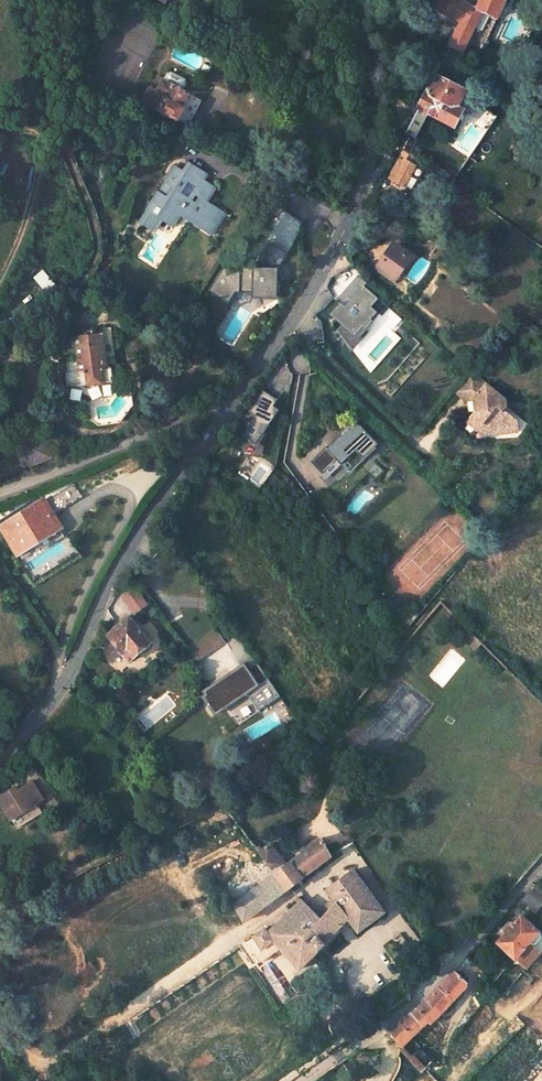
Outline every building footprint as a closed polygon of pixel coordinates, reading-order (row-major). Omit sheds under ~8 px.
[(30,0),(29,0),(32,9),(52,21),(57,14),(30,0)] [(462,52),(481,12),(495,18),(503,0),(438,0),(439,11),(461,21),(450,46),(462,52)] [(179,118),(189,124),(201,99),(187,92),(181,89),(185,88),(187,84),(186,80),(172,72),(168,73),(166,77),(167,81),(163,79),(155,94),(148,89),(142,99),(150,103),(160,108),(179,118)] [(433,113),(448,121),(465,89),(436,74),(419,105),(433,113)] [(419,105),(404,132),(417,141),(433,113),(419,105)] [(405,149),(410,152),(417,141),(404,132),(397,144),(400,145),(405,149)] [(405,149),(400,158),(416,167),(420,159),(410,152),(405,149)] [(175,211),(208,233),(221,213),(202,200),(212,184),(197,175),(202,168),(187,158),(182,166),(175,163),(166,177),(173,182),(165,194),(158,189),(151,200),(162,207),(157,214),(168,222),(175,211)] [(389,176),(405,186),(416,167),(400,158),(389,176)] [(149,227),(157,214),(162,207),(151,200),(137,220),(149,227)] [(267,238),(257,255),(256,262),(237,262),(228,256),(208,285),(228,298),(233,287),(249,288),(249,294),(275,295),(275,263),(284,248),(267,238)] [(375,264),(393,276),(398,269),(396,267),(406,253),(391,242),(375,264)] [(393,276),(375,264),(372,268),(389,281),(393,276)] [(88,276),(79,290),(87,295),(96,281),(88,276)] [(367,280),(362,276),(357,282),(361,286),(346,304),(341,301),(331,313),(343,323),(338,329),(349,342),(364,325),(367,328),(367,327),(380,311),(372,304),(379,296),(365,284),(367,280)] [(364,325),(349,342),(357,352),(373,332),(367,327),(367,328),(364,325)] [(72,371),(74,387),(114,382),(112,365),(104,366),(100,333),(74,336),(78,370),(72,371)] [(469,418),(479,426),(482,423),(488,428),(503,427),(507,430),(518,429),(517,419),(504,408),(507,404),(507,398),(472,370),(456,389),(466,398),(475,397),(476,410),(469,418)] [(244,435),(258,443),(271,423),(270,414),(273,415),(276,409),(272,406),(276,400),(262,392),(251,411),(257,415),(244,435)] [(309,459),(321,471),(333,459),(340,465),(354,451),(362,459),(378,443),(352,417),(341,427),(343,429),(326,447),(324,445),(309,459)] [(479,426),(469,418),(468,419),(484,433),(507,430),(503,427),(488,428),(482,423),(479,426)] [(20,445),(28,466),(51,456),(42,436),(20,445)] [(45,499),(53,513),(82,495),(73,481),(45,499)] [(1,524),(15,549),(56,524),(42,501),(1,524)] [(56,524),(15,549),(19,556),(39,544),(40,546),(62,533),(56,524)] [(138,614),(151,604),(137,586),(124,596),(138,614)] [(107,635),(126,659),(151,641),(131,616),(107,635)] [(465,636),(469,640),(475,634),(471,630),(465,636)] [(482,640),(475,634),(469,640),(476,646),(482,640)] [(246,666),(256,680),(265,674),(255,659),(246,666)] [(201,694),(212,710),(222,703),(224,707),(246,691),(258,709),(270,700),(268,698),(277,692),(265,674),(256,680),(246,666),(243,661),(228,671),(230,673),(210,687),(209,684),(202,689),(204,693),(201,694)] [(268,698),(270,700),(279,694),(277,692),(268,698)] [(222,703),(212,710),(214,713),(224,707),(222,703)] [(9,820),(43,798),(34,784),(18,794),(17,792),(10,795),(7,792),(0,796),(0,805),(9,820)] [(14,787),(7,792),(10,795),(17,792),(14,787)] [(179,814),(190,808),(182,796),(170,802),(179,814)] [(233,903),(244,920),(287,888),(331,855),(320,836),(285,864),(270,843),(259,851),(274,872),(233,903)] [(273,940),(298,968),(326,942),(348,918),(358,932),(384,911),(353,868),(327,888),(337,903),(318,922),(302,899),(274,926),(271,922),(267,925),(268,925),(253,935),(261,948),(273,940)] [(535,912),(541,904),(541,888),(536,883),(528,890),(521,899),(535,912)] [(526,967),(541,950),(541,941),(540,939),(540,934),(520,916),(512,925),(510,923),(503,930),(505,932),(496,941),(514,958),(515,957),(526,967)] [(385,1030),(421,1071),(433,1060),(411,1034),(427,1021),(429,1024),(465,987),(466,981),(455,971),(453,973),(424,1001),(414,1010),(385,1030)]
